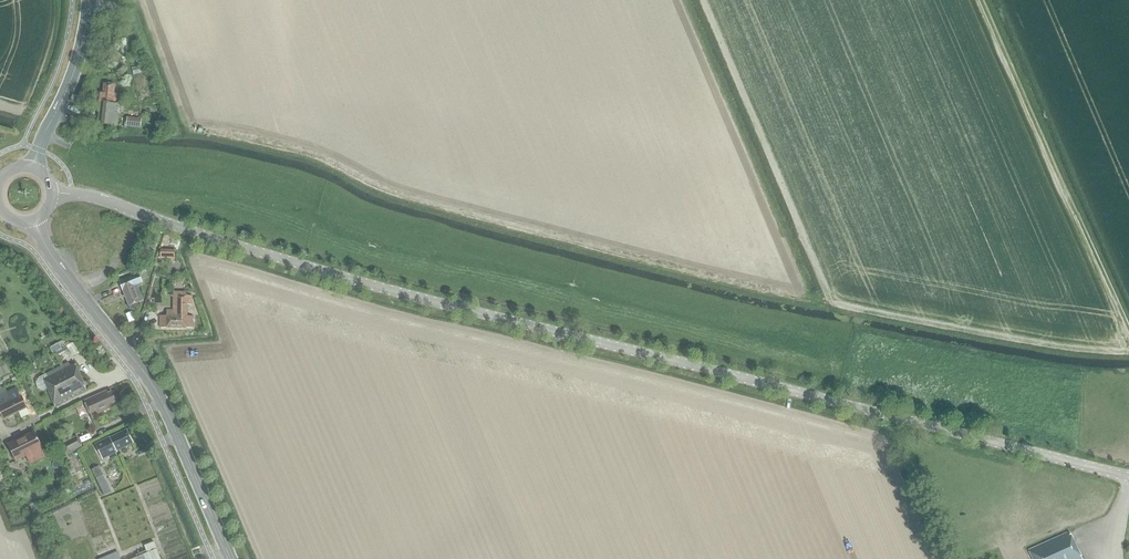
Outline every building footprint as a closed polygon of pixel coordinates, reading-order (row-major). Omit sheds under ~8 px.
[(100,93),(99,103),(98,123),(118,125),(119,103),(115,103),(116,94),(113,94),(114,85),(104,84),(103,93),(100,93)] [(89,119),(78,118),(77,125),(89,126),(89,119)] [(141,120),(127,119),(126,126),(141,128),(141,120)] [(153,258),(154,252),(144,249),(142,255),(153,258)] [(137,286),(142,283),(138,275),(119,283),(129,306),(131,311),(138,308),(137,305),(144,302),(137,286)] [(187,316),(187,310),(187,304),(191,304),(191,295),(186,295),(186,292),(173,292),(173,310),(166,310),(166,315),(160,315),(160,327),(166,327),(187,327),(192,327),(192,316),(187,316)] [(128,313),(131,321),(137,319),(134,311),(128,313)] [(10,371),(8,357),(0,358),(0,373),(10,371)] [(75,364),(70,366),(68,363),(46,374),(48,377),(43,380),(55,405),(87,390),(75,364)] [(21,396),(17,387),(0,395),(0,406),(21,396)] [(97,413),(104,410),(114,406),(112,403),(115,402),(111,392),(108,393),(107,391),(84,401),(91,415),(97,412),(97,413)] [(0,407),(0,413),(3,420),(27,408),(21,396),(0,407)] [(126,430),(110,438),(109,437),(96,444),(102,458),(116,452),(116,451),(132,443),(126,430)] [(8,444),(16,461),(26,456),(30,464),(44,457),(40,449),(42,448),(34,431),(8,444)] [(62,443),(68,454),(83,446),(77,436),(62,443)] [(102,474),(99,466),(91,469),(95,477),(102,474)] [(104,495),(112,491),(104,474),(96,478),(104,495)] [(1069,532),(1029,550),(1033,558),(1082,558),(1069,532)] [(154,542),(144,546),(147,553),(132,558),(161,558),(154,542)]
